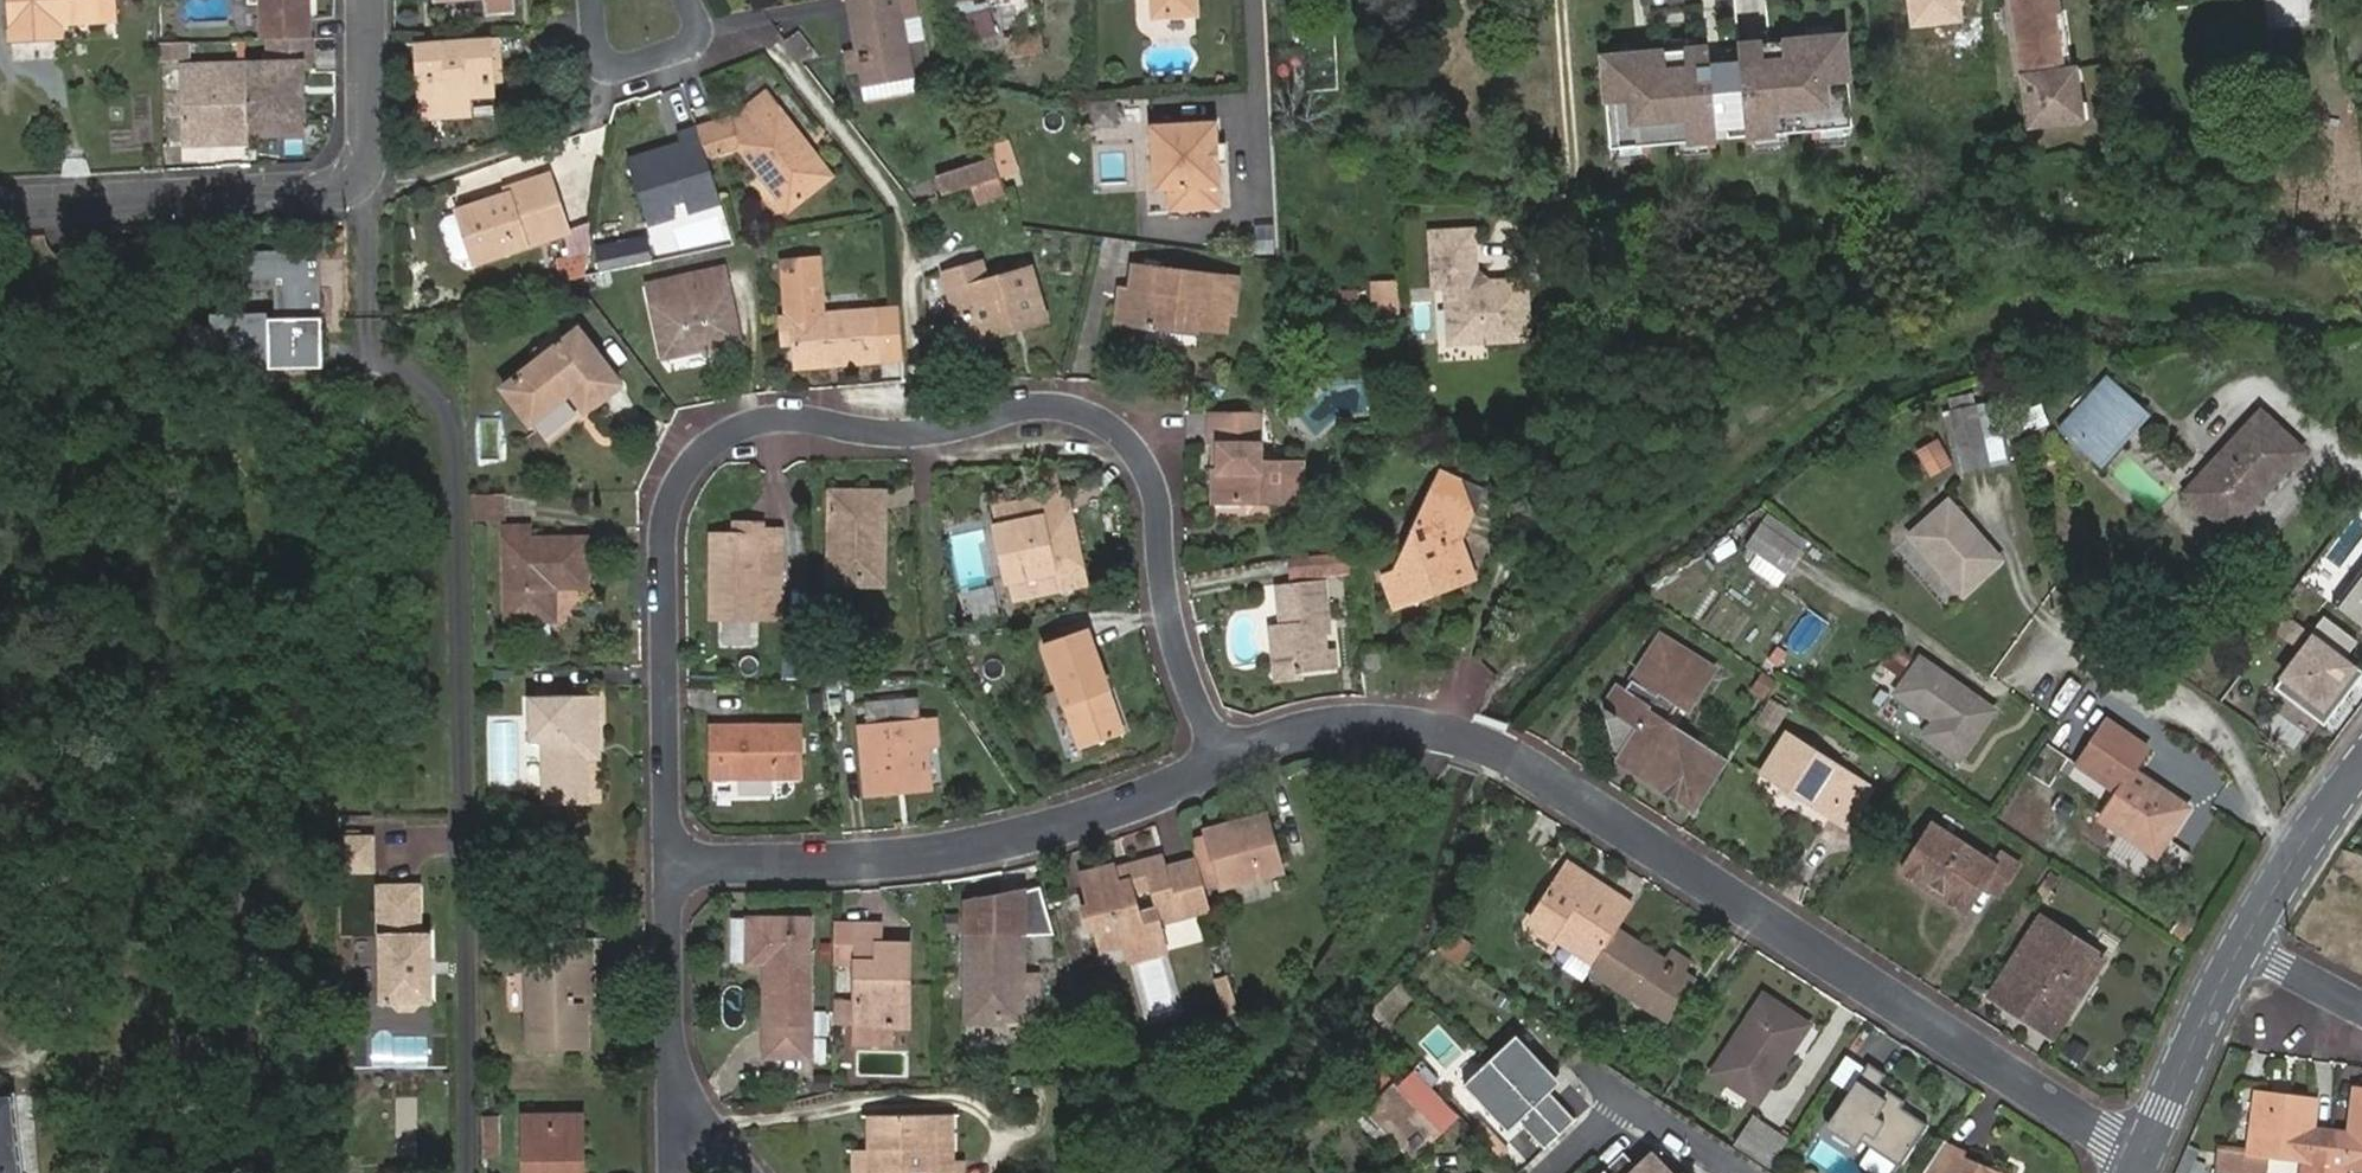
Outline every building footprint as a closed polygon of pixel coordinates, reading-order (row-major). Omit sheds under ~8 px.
[(7,44),(54,42),(55,27),(112,24),(110,0),(5,0),(7,44)] [(246,5),(258,5),(259,44),(269,45),(312,44),(311,13),(305,13),(304,4),(310,4),(310,0),(245,0),(246,5)] [(873,54),(876,77),(879,91),(926,84),(914,0),(865,0),(873,54)] [(1157,15),(1197,13),(1196,0),(1156,0),(1157,15)] [(1961,19),(1960,0),(1913,0),(1915,23),(1961,19)] [(2023,121),(2075,115),(2069,63),(2048,66),(2040,0),(2009,0),(2023,121)] [(986,5),(952,16),(961,45),(996,33),(986,5)] [(485,33),(485,30),(416,34),(419,104),(464,102),(464,89),(463,78),(487,77),(497,76),(496,32),(485,33)] [(1002,37),(1004,57),(1041,53),(1039,32),(1002,37)] [(1755,45),(1742,46),(1743,65),(1715,67),(1713,47),(1627,54),(1624,56),(1618,56),(1619,65),(1608,65),(1612,144),(1646,142),(1646,149),(1649,149),(1649,142),(1711,138),(1711,145),(1715,145),(1714,125),(1747,122),(1748,134),(1751,133),(1752,141),(1754,141),(1754,134),(1815,129),(1815,137),(1821,136),(1820,130),(1854,127),(1847,44),(1839,45),(1838,41),(1831,42),(1831,39),(1755,45)] [(187,45),(160,44),(159,58),(187,59),(187,45)] [(312,44),(269,45),(270,65),(245,66),(246,122),(305,120),(304,65),(313,64),(312,44)] [(876,77),(873,54),(861,56),(864,79),(876,77)] [(246,122),(245,66),(184,68),(186,132),(199,145),(222,144),(222,136),(247,135),(246,122)] [(487,88),(487,77),(463,78),(464,89),(487,88)] [(803,152),(813,146),(776,93),(743,117),(754,134),(744,142),(792,210),(826,186),(803,152)] [(1115,100),(1088,101),(1088,127),(1115,126),(1115,100)] [(464,102),(419,104),(419,110),(464,109),(464,102)] [(1223,117),(1154,121),(1158,188),(1172,187),(1173,208),(1228,205),(1225,160),(1220,161),(1219,143),(1224,143),(1223,117)] [(728,198),(703,125),(681,132),(684,142),(635,158),(655,221),(678,214),(674,203),(690,198),(694,209),(728,198)] [(199,145),(186,132),(186,138),(186,145),(193,145),(199,145)] [(247,143),(247,135),(222,136),(222,144),(247,143)] [(1008,140),(989,145),(997,177),(1017,172),(1008,140)] [(1232,143),(1224,143),(1219,143),(1220,161),(1225,160),(1233,160),(1232,143)] [(835,178),(813,146),(803,152),(826,186),(835,178)] [(990,158),(930,173),(936,195),(970,187),(974,203),(1000,197),(990,158)] [(469,253),(470,258),(563,232),(548,173),(504,186),(504,191),(455,205),(457,209),(467,246),(469,253)] [(467,246),(457,209),(445,212),(441,219),(450,253),(457,256),(469,253),(467,246)] [(592,231),(593,250),(614,249),(613,230),(592,231)] [(1472,230),(1432,234),(1441,361),(1490,357),(1488,340),(1531,336),(1525,277),(1477,282),(1472,230)] [(821,253),(776,256),(783,346),(793,346),(794,368),(904,360),(899,303),(825,308),(821,253)] [(583,277),(583,258),(555,257),(554,277),(583,277)] [(1123,288),(1118,320),(1147,324),(1146,328),(1156,329),(1157,325),(1199,330),(1199,326),(1225,330),(1228,311),(1233,312),(1238,277),(1137,264),(1133,290),(1123,288)] [(296,319),(344,320),(344,265),(298,265),(296,319)] [(943,277),(949,295),(959,292),(973,334),(1023,319),(1026,329),(1047,322),(1029,270),(986,283),(980,265),(943,277)] [(725,272),(688,279),(692,297),(729,291),(725,272)] [(1368,279),(1369,320),(1399,320),(1398,278),(1368,279)] [(692,297),(688,279),(651,286),(664,358),(739,343),(729,291),(692,297)] [(959,292),(949,295),(965,348),(1026,329),(1023,319),(973,334),(959,292)] [(189,309),(185,343),(214,346),(217,312),(189,309)] [(564,347),(540,365),(507,390),(551,448),(592,419),(588,413),(620,388),(580,334),(564,347)] [(532,353),(540,365),(564,347),(556,336),(532,353)] [(2153,414),(2108,373),(2058,428),(2102,468),(2153,414)] [(1963,474),(1986,467),(1972,411),(1948,418),(1963,474)] [(2262,412),(2185,491),(2227,531),(2303,452),(2262,412)] [(1217,448),(1217,471),(1212,472),(1212,501),(1300,501),(1299,463),(1258,463),(1258,415),(1207,416),(1207,447),(1217,448)] [(1912,450),(1928,478),(1951,465),(1935,437),(1912,450)] [(1440,468),(1392,570),(1381,574),(1392,601),(1404,596),(1416,600),(1419,589),(1470,569),(1457,536),(1480,487),(1440,468)] [(501,493),(464,495),(466,520),(503,518),(501,493)] [(830,496),(827,580),(874,582),(875,544),(883,545),(885,497),(830,496)] [(1059,496),(1019,504),(1023,522),(1063,514),(1059,496)] [(1023,522),(1019,504),(991,511),(1011,599),(1080,584),(1063,514),(1023,522)] [(1912,540),(1966,596),(2003,563),(1949,505),(1912,540)] [(735,525),(734,537),(763,537),(763,533),(763,525),(735,525)] [(513,528),(512,617),(557,619),(559,587),(589,588),(589,542),(535,541),(536,529),(513,528)] [(734,537),(720,537),(719,579),(712,578),(711,618),(761,619),(762,566),(780,567),(781,533),(763,533),(763,537),(734,537)] [(1753,553),(1789,577),(1802,560),(1767,535),(1753,553)] [(719,579),(720,537),(712,536),(712,578),(719,579)] [(874,582),(827,580),(826,588),(882,589),(883,545),(875,544),(874,582)] [(1292,576),(1351,566),(1348,550),(1289,560),(1292,576)] [(2337,607),(2361,627),(2361,574),(2337,607)] [(1270,621),(1274,666),(1294,664),(1294,670),(1331,668),(1329,646),(1323,646),(1321,629),(1320,615),(1326,615),(1322,577),(1277,580),(1281,620),(1270,621)] [(2345,680),(2357,664),(2317,634),(2277,686),(2323,721),(2330,711),(2334,714),(2355,687),(2345,680)] [(1042,651),(1077,753),(1119,739),(1084,636),(1042,651)] [(1696,795),(1722,753),(1673,722),(1668,719),(1675,710),(1683,708),(1692,714),(1719,670),(1667,637),(1639,681),(1646,685),(1640,695),(1633,691),(1625,686),(1610,710),(1621,752),(1626,756),(1622,761),(1668,790),(1673,782),(1695,796),(1696,795)] [(1294,664),(1274,666),(1275,677),(1295,676),(1294,670),(1294,664)] [(2001,712),(1928,664),(1905,699),(1943,724),(1934,738),(1969,761),(2001,712)] [(2357,664),(2345,680),(2355,687),(2361,678),(2361,668),(2357,664)] [(1639,681),(1633,691),(1640,695),(1646,685),(1639,681)] [(587,744),(599,744),(598,699),(527,700),(528,745),(539,746),(540,808),(588,808),(587,762),(587,744)] [(1779,726),(1784,705),(1764,700),(1759,722),(1779,726)] [(924,746),(922,723),(918,724),(916,702),(865,707),(867,729),(860,730),(866,796),(890,794),(890,782),(927,780),(924,746)] [(1668,719),(1673,722),(1683,708),(1675,710),(1668,719)] [(934,722),(922,723),(924,746),(936,745),(934,722)] [(712,728),(713,760),(732,760),(731,777),(799,777),(799,727),(712,728)] [(1770,776),(1788,788),(1792,782),(1808,794),(1805,799),(1852,829),(1875,793),(1793,740),(1770,776)] [(599,761),(599,744),(587,744),(587,762),(599,761)] [(1703,811),(1735,761),(1722,753),(1696,795),(1695,796),(1690,804),(1703,811)] [(732,760),(713,760),(713,777),(731,777),(732,760)] [(2187,809),(2129,767),(2099,810),(2132,832),(2128,838),(2148,852),(2165,826),(2173,831),(2187,809)] [(890,782),(890,794),(928,791),(927,780),(890,782)] [(1668,790),(1690,804),(1695,796),(1673,782),(1668,790)] [(1792,782),(1788,788),(1805,799),(1808,794),(1792,782)] [(1932,822),(1899,873),(1966,916),(1983,889),(2000,900),(2022,864),(2000,850),(1993,861),(1932,822)] [(1262,826),(1210,840),(1215,863),(1196,868),(1201,886),(1273,868),(1262,826)] [(2165,826),(2148,852),(2155,857),(2173,831),(2165,826)] [(374,872),(374,836),(340,836),(341,871),(374,872)] [(1210,840),(1190,846),(1195,864),(1196,868),(1215,863),(1210,840)] [(1143,918),(1131,872),(1119,875),(1115,859),(1077,870),(1098,949),(1122,943),(1126,960),(1167,949),(1161,923),(1208,910),(1201,886),(1196,868),(1195,864),(1192,854),(1164,862),(1162,852),(1143,858),(1158,914),(1143,918)] [(1538,922),(1600,961),(1621,927),(1637,903),(1621,893),(1616,901),(1594,885),(1598,879),(1571,862),(1544,905),(1547,907),(1538,922)] [(1616,901),(1621,893),(1598,879),(1594,885),(1616,901)] [(428,963),(433,960),(433,931),(422,931),(421,885),(379,886),(380,1002),(394,1002),(401,1011),(416,1011),(423,1002),(434,1002),(434,976),(428,973),(428,963)] [(1020,891),(1025,933),(1043,931),(1038,889),(1020,891)] [(964,917),(965,1019),(1013,1019),(1013,978),(1020,978),(1019,936),(1004,935),(1004,917),(964,917)] [(1019,917),(1004,917),(1004,935),(1019,936),(1019,917)] [(2059,996),(2075,1006),(2106,960),(2044,919),(1994,995),(2040,1025),(2059,996)] [(764,968),(765,1031),(811,1031),(807,921),(746,923),(747,968),(764,968)] [(2178,921),(2172,932),(2183,939),(2190,928),(2178,921)] [(1449,927),(1432,949),(1456,967),(1472,945),(1449,927)] [(1667,1023),(1696,976),(1621,927),(1600,961),(1594,970),(1591,975),(1667,1023)] [(832,930),(834,968),(856,968),(857,1031),(903,1030),(901,975),(907,975),(907,950),(878,950),(878,929),(832,930)] [(584,1001),(582,944),(524,946),(527,1056),(585,1055),(584,1016),(572,1016),(573,1002),(584,1001)] [(595,944),(582,944),(584,1001),(573,1002),(572,1016),(584,1016),(596,1016),(595,944)] [(1013,1019),(965,1019),(965,1027),(1020,1026),(1020,978),(1013,978),(1013,1019)] [(2055,1035),(2075,1006),(2059,996),(2040,1025),(2055,1035)] [(1787,1048),(1805,1020),(1767,997),(1718,1075),(1762,1103),(1794,1052),(1787,1048)] [(1811,1024),(1805,1020),(1787,1048),(1794,1052),(1811,1024)] [(1521,1031),(1493,1058),(1561,1130),(1575,1118),(1553,1093),(1566,1081),(1521,1031)] [(1894,1070),(1871,1057),(1848,1095),(1847,1103),(1836,1121),(1908,1164),(1930,1125),(1902,1109),(1908,1100),(1885,1086),(1894,1070)] [(1493,1058),(1470,1081),(1513,1129),(1522,1121),(1545,1145),(1561,1130),(1493,1058)] [(1457,1115),(1412,1067),(1367,1109),(1410,1156),(1457,1115)] [(2329,1131),(2325,1172),(2345,1172),(2346,1165),(2361,1167),(2361,1087),(2352,1086),(2348,1132),(2329,1131)] [(2329,1131),(2311,1129),(2313,1099),(2253,1094),(2247,1153),(2303,1159),(2302,1172),(2325,1172),(2329,1131)] [(13,1096),(0,1097),(0,1172),(19,1172),(13,1096)] [(1937,1116),(1908,1100),(1902,1109),(1930,1125),(1937,1116)] [(1753,1112),(1732,1144),(1769,1168),(1789,1136),(1753,1112)] [(910,1172),(932,1171),(931,1172),(964,1172),(964,1160),(954,1161),(953,1116),(871,1117),(871,1148),(856,1148),(856,1172),(902,1172),(902,1171),(910,1172)] [(575,1119),(525,1120),(526,1172),(576,1172),(575,1119)] [(575,1119),(576,1172),(583,1172),(582,1120),(575,1119)] [(484,1156),(499,1155),(496,1121),(482,1122),(484,1156)] [(1926,1172),(2007,1172),(1969,1156),(1972,1150),(1948,1138),(1926,1172)] [(1677,1169),(1656,1147),(1638,1163),(1627,1152),(1605,1172),(1673,1172),(1677,1169)] [(2295,1162),(2267,1160),(2266,1172),(2294,1172),(2295,1162)]
